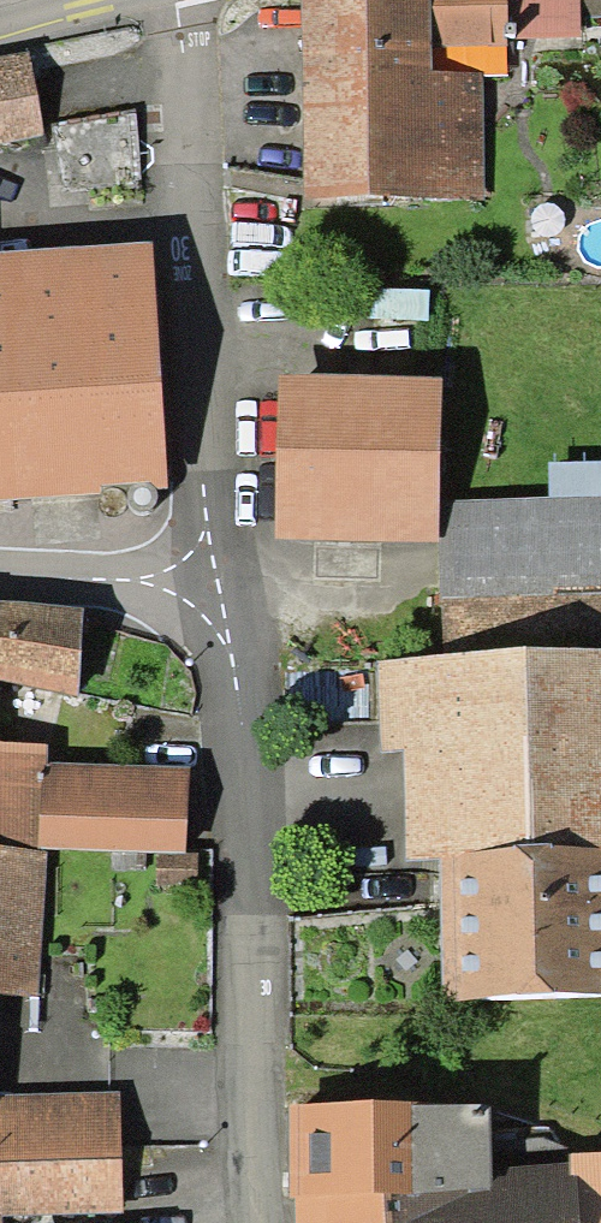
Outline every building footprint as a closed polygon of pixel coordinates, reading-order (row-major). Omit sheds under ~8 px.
[(499,0),(416,0),(416,10),(306,12),(309,200),(472,195),(467,86),(418,87),(417,48),(510,47),(509,37),(500,37),(499,0)] [(576,16),(600,13),(600,0),(575,0),(576,16)] [(35,137),(25,77),(0,83),(0,143),(35,137)] [(409,309),(408,309),(402,304),(395,302),(388,303),(380,307),(374,314),(372,321),(373,329),(376,336),(381,341),(390,344),(399,344),(406,340),(412,333),(414,325),(413,317),(409,309)] [(158,487),(146,313),(0,321),(0,497),(158,487)] [(428,405),(283,402),(280,523),(425,526),(428,405)] [(129,519),(140,522),(150,515),(153,505),(147,495),(136,492),(131,493),(126,498),(123,505),(123,510),(129,519)] [(439,598),(442,670),(383,672),(386,758),(443,756),(452,1007),(600,1002),(600,593),(439,598)] [(15,621),(0,620),(0,685),(72,699),(77,626),(15,621)] [(37,849),(178,858),(182,791),(95,788),(96,802),(41,798),(43,780),(0,777),(0,847),(37,849)] [(37,849),(0,847),(0,988),(27,989),(29,951),(31,951),(37,849)] [(156,888),(187,890),(188,864),(157,863),(156,888)] [(112,1169),(109,1115),(0,1117),(0,1169),(112,1169)] [(293,1117),(293,1203),(311,1204),(312,1222),(600,1222),(600,1164),(577,1166),(539,1149),(481,1154),(481,1119),(438,1119),(438,1117),(293,1117)] [(112,1169),(0,1169),(0,1218),(116,1213),(114,1169),(112,1169)]
